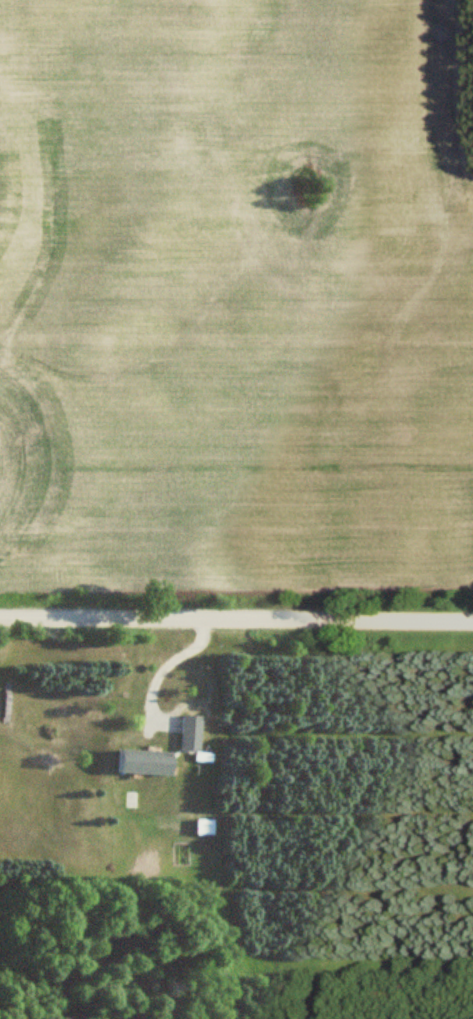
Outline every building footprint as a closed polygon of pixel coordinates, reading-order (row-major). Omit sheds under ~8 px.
[(198,750),(198,715),(176,715),(176,750),(198,750)] [(110,749),(109,771),(167,774),(168,751),(110,749)] [(194,835),(214,835),(214,818),(194,818),(194,835)]
